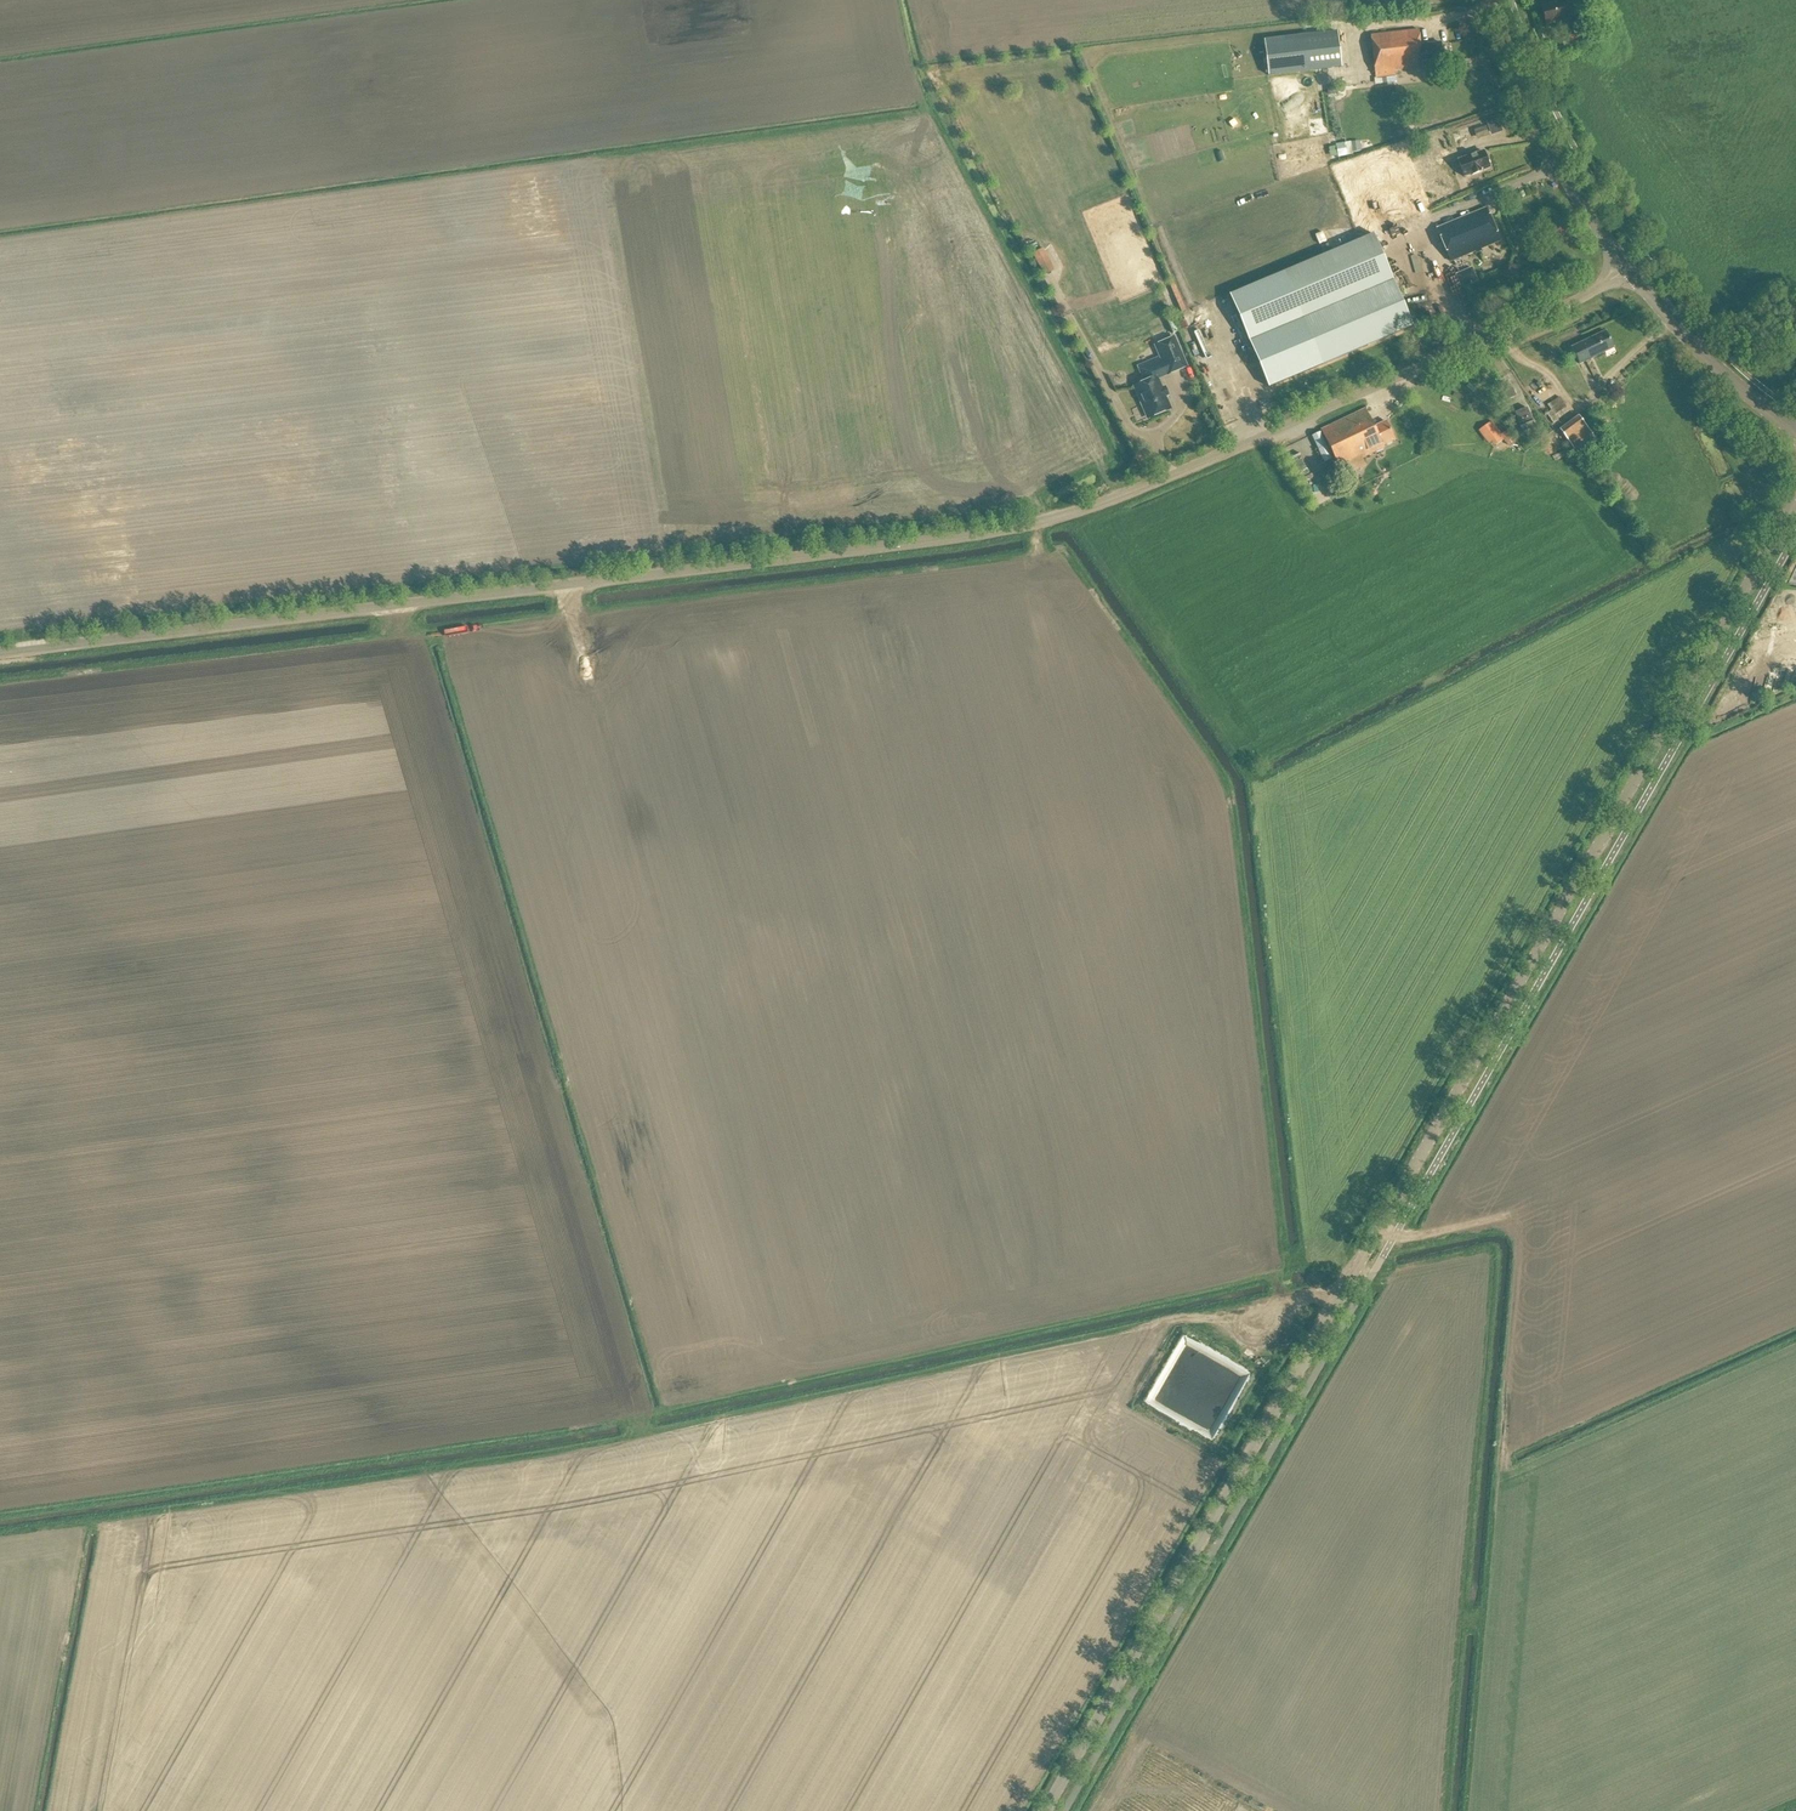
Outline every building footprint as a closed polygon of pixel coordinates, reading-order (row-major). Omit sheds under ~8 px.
[(1569,17),(1577,15),(1573,1),(1565,3),(1565,2),(1541,8),(1546,26),(1570,20),(1569,17)] [(1573,28),(1578,44),(1592,40),(1588,24),(1573,28)] [(1423,67),(1444,64),(1442,44),(1421,46),(1420,31),(1372,36),(1376,80),(1397,78),(1397,71),(1423,68),(1423,67)] [(1342,69),(1337,33),(1264,42),(1268,78),(1342,69)] [(1354,142),(1339,144),(1341,153),(1355,152),(1354,142)] [(1482,171),(1489,169),(1483,152),(1459,162),(1465,178),(1472,176),(1473,177),(1483,173),(1482,171)] [(1486,210),(1438,230),(1451,262),(1475,251),(1476,253),(1481,251),(1480,249),(1499,241),(1486,210)] [(1327,231),(1318,234),(1322,244),(1331,241),(1327,231)] [(1372,235),(1230,296),(1249,341),(1391,279),(1382,258),(1372,235)] [(1044,249),(1033,255),(1044,276),(1055,271),(1044,249)] [(1454,277),(1458,285),(1469,280),(1465,272),(1454,277)] [(1249,341),(1269,389),(1412,327),(1391,279),(1249,341)] [(1213,319),(1218,333),(1235,327),(1229,313),(1213,319)] [(1580,365),(1614,348),(1606,332),(1572,349),(1580,365)] [(1146,383),(1135,388),(1140,399),(1139,401),(1141,405),(1143,406),(1148,419),(1170,410),(1157,379),(1186,367),(1174,340),(1156,347),(1162,361),(1140,370),(1146,383)] [(1505,402),(1517,397),(1514,389),(1502,395),(1505,402)] [(1523,434),(1536,429),(1528,409),(1515,414),(1523,434)] [(1384,447),(1394,442),(1386,424),(1373,430),(1364,411),(1320,432),(1342,475),(1348,472),(1346,467),(1384,449),(1384,447)] [(1586,458),(1600,447),(1578,418),(1559,432),(1575,454),(1580,450),(1586,458)] [(1488,443),(1497,435),(1488,423),(1478,430),(1488,443)]
